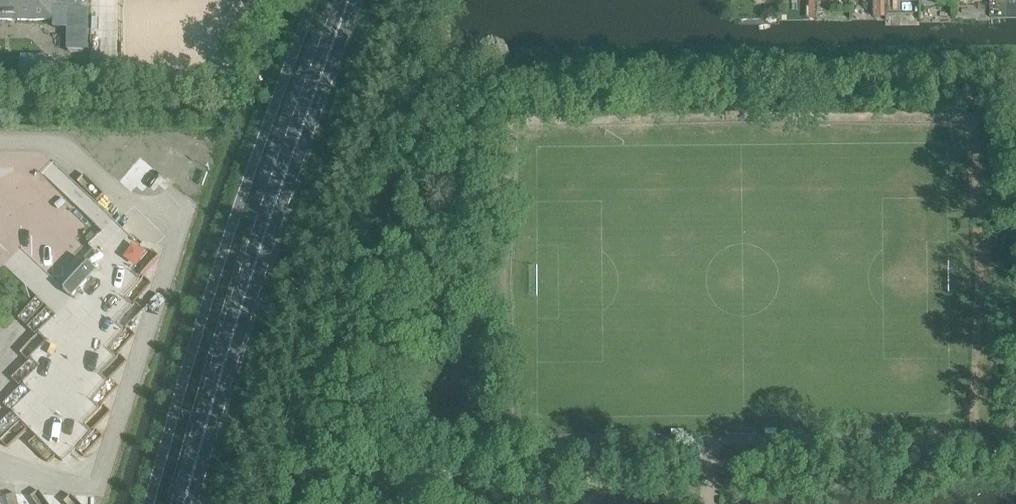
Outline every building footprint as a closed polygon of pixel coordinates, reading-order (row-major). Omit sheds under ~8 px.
[(54,21),(54,27),(67,27),(67,49),(84,49),(84,9),(81,9),(81,0),(0,0),(0,20),(54,21)] [(873,16),(884,16),(884,0),(873,0),(873,16)] [(97,271),(88,263),(63,289),(72,298),(97,271)]
